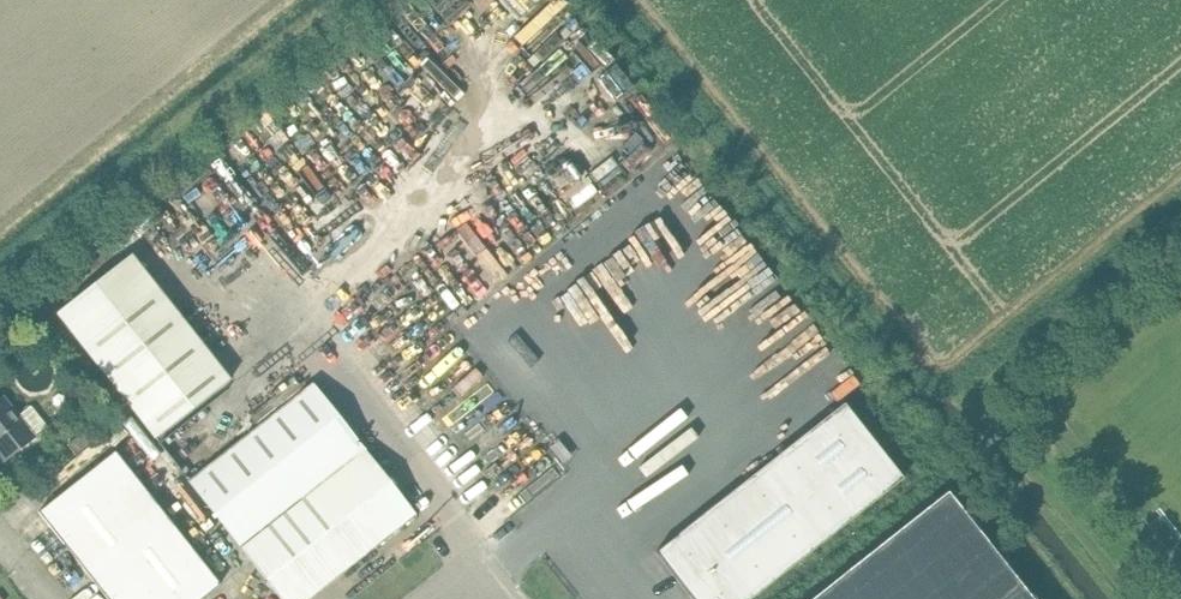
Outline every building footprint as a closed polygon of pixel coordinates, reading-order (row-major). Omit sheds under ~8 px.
[(231,379),(132,255),(56,315),(155,439),(231,379)] [(417,516),(312,384),(188,482),(281,598),(311,598),(417,516)] [(38,405),(53,429),(66,421),(50,397),(38,405)] [(4,462),(49,426),(33,407),(19,418),(4,398),(0,401),(0,456),(4,462)] [(76,456),(98,439),(95,435),(89,428),(68,445),(74,452),(76,456)] [(657,551),(695,598),(751,598),(837,531),(778,455),(657,551)] [(216,588),(114,458),(42,514),(109,598),(201,598),(216,588)] [(1021,587),(948,493),(813,598),(1031,598),(1021,587)] [(12,583),(0,592),(0,598),(24,598),(12,583)]
